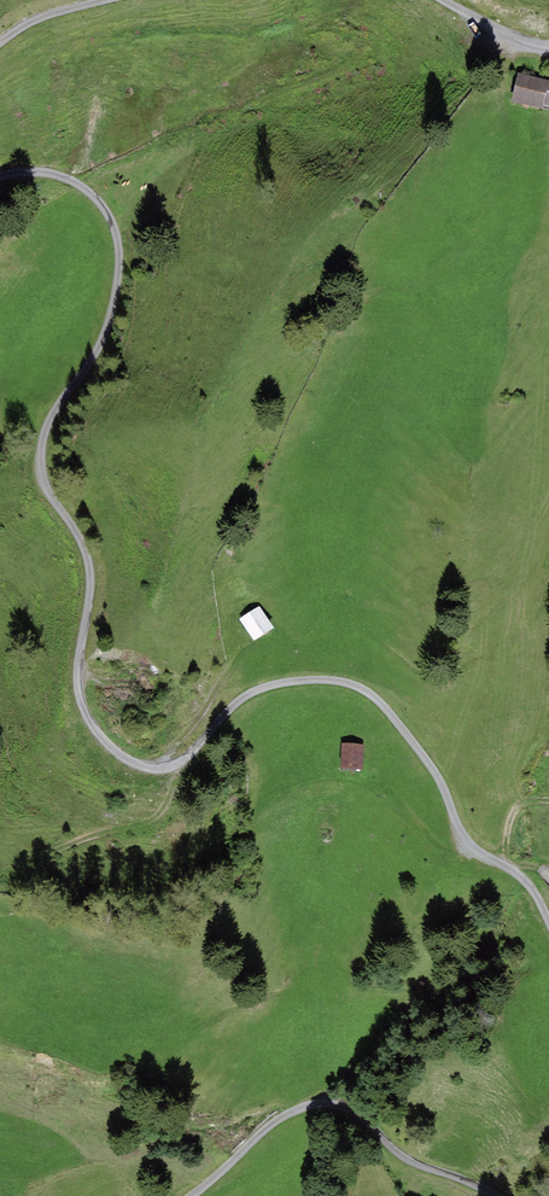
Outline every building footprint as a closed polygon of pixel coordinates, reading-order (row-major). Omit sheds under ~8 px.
[(518,72),(511,101),(548,110),(548,79),(518,72)] [(258,609),(238,622),(252,644),(272,631),(258,609)] [(363,745),(342,744),(340,769),(361,770),(363,745)]
